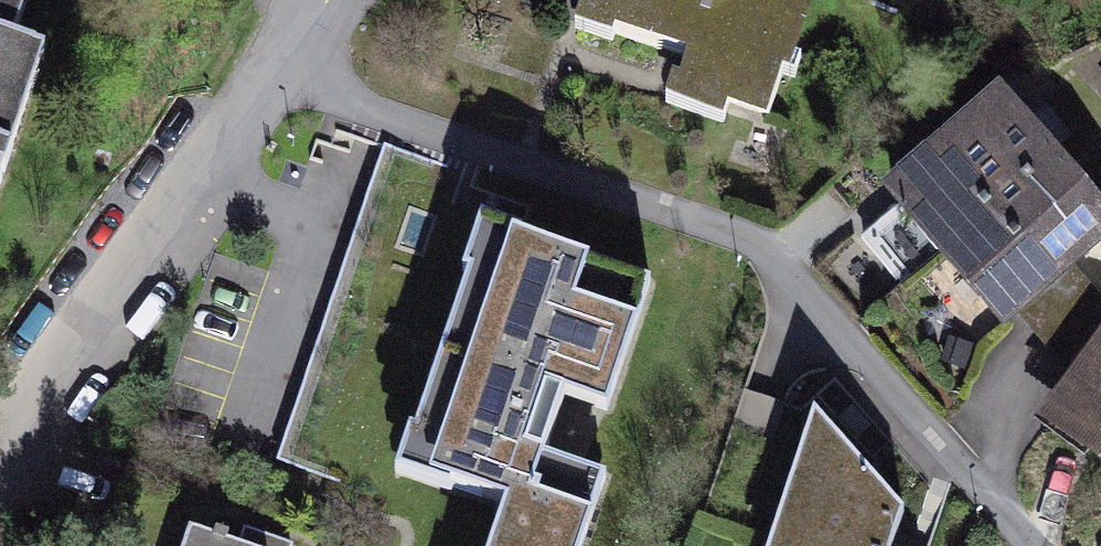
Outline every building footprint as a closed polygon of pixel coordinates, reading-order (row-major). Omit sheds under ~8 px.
[(19,0),(0,0),(0,59),(19,0)] [(575,48),(681,79),(665,133),(756,160),(802,5),(784,0),(590,0),(575,48)] [(27,89),(0,80),(0,171),(27,89)] [(884,188),(998,330),(1100,247),(1100,211),(1005,91),(884,188)] [(481,221),(399,469),(504,503),(490,545),(583,545),(607,472),(552,454),(571,397),(603,408),(633,317),(578,299),(592,257),(481,221)] [(1099,336),(1040,415),(1100,461),(1100,338),(1099,336)] [(812,417),(774,545),(894,545),(901,513),(812,417)] [(167,535),(164,545),(204,545),(167,535)] [(242,535),(239,545),(279,545),(242,535)]
